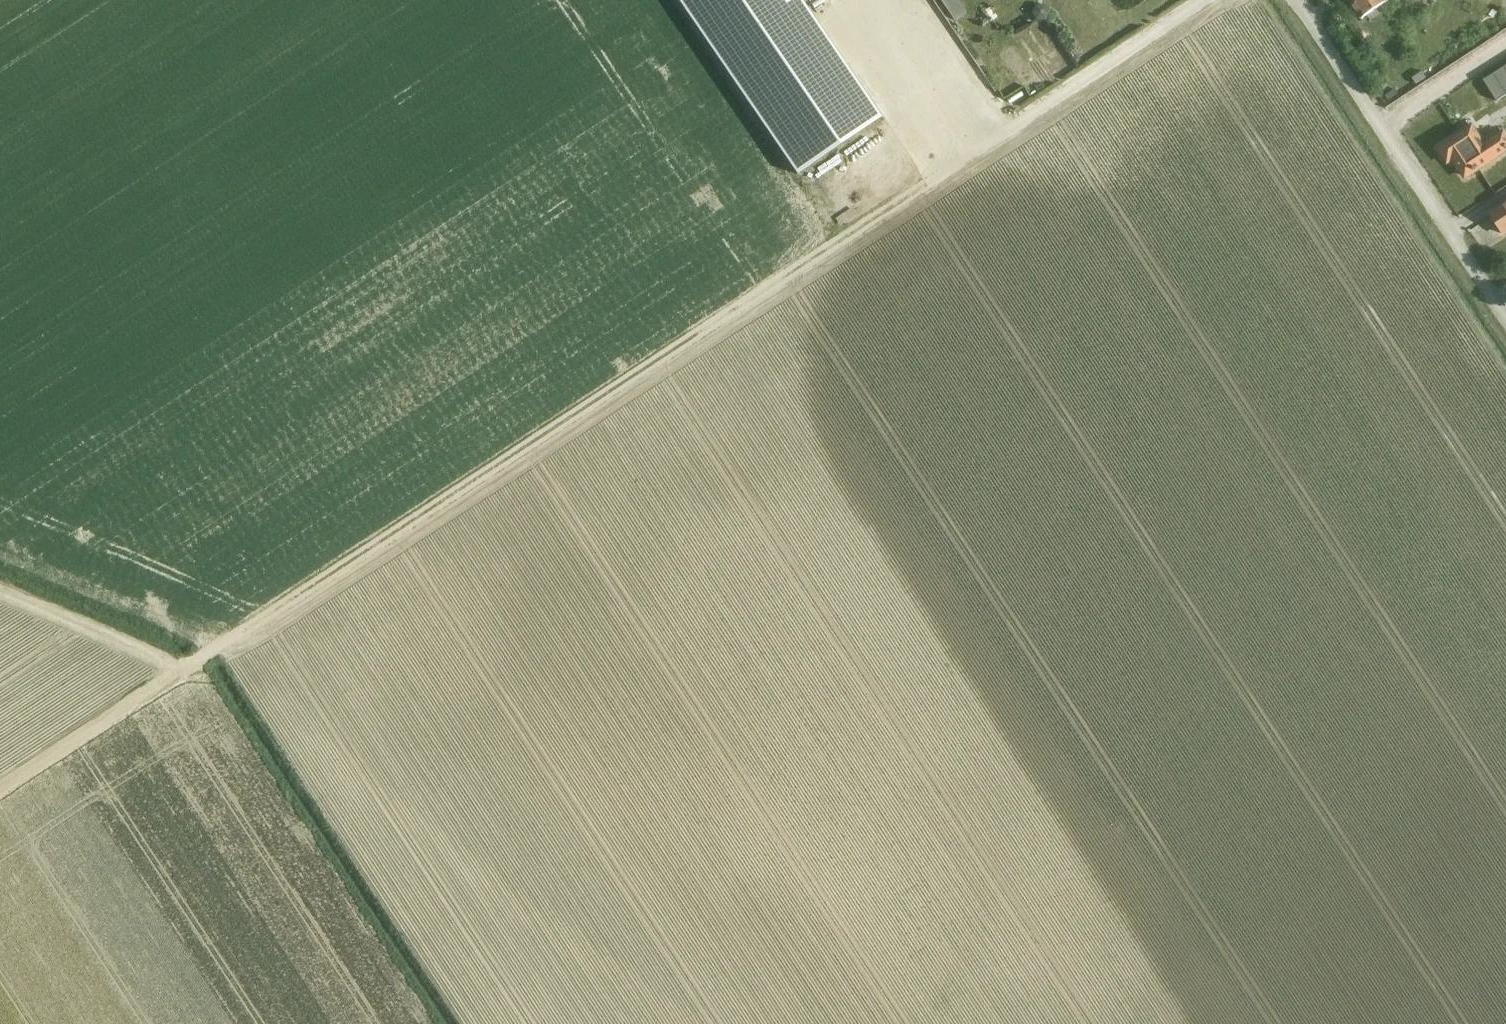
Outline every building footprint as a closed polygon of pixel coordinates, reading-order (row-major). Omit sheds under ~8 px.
[(881,117),(800,0),(677,0),(797,175),(881,117)] [(1363,18),(1390,0),(1351,0),(1363,18)] [(1505,149),(1505,136),(1504,133),(1484,145),(1473,127),(1440,149),(1448,160),(1454,156),(1466,175),(1505,149)] [(1505,233),(1505,204),(1491,214),(1504,234),(1505,233)]
